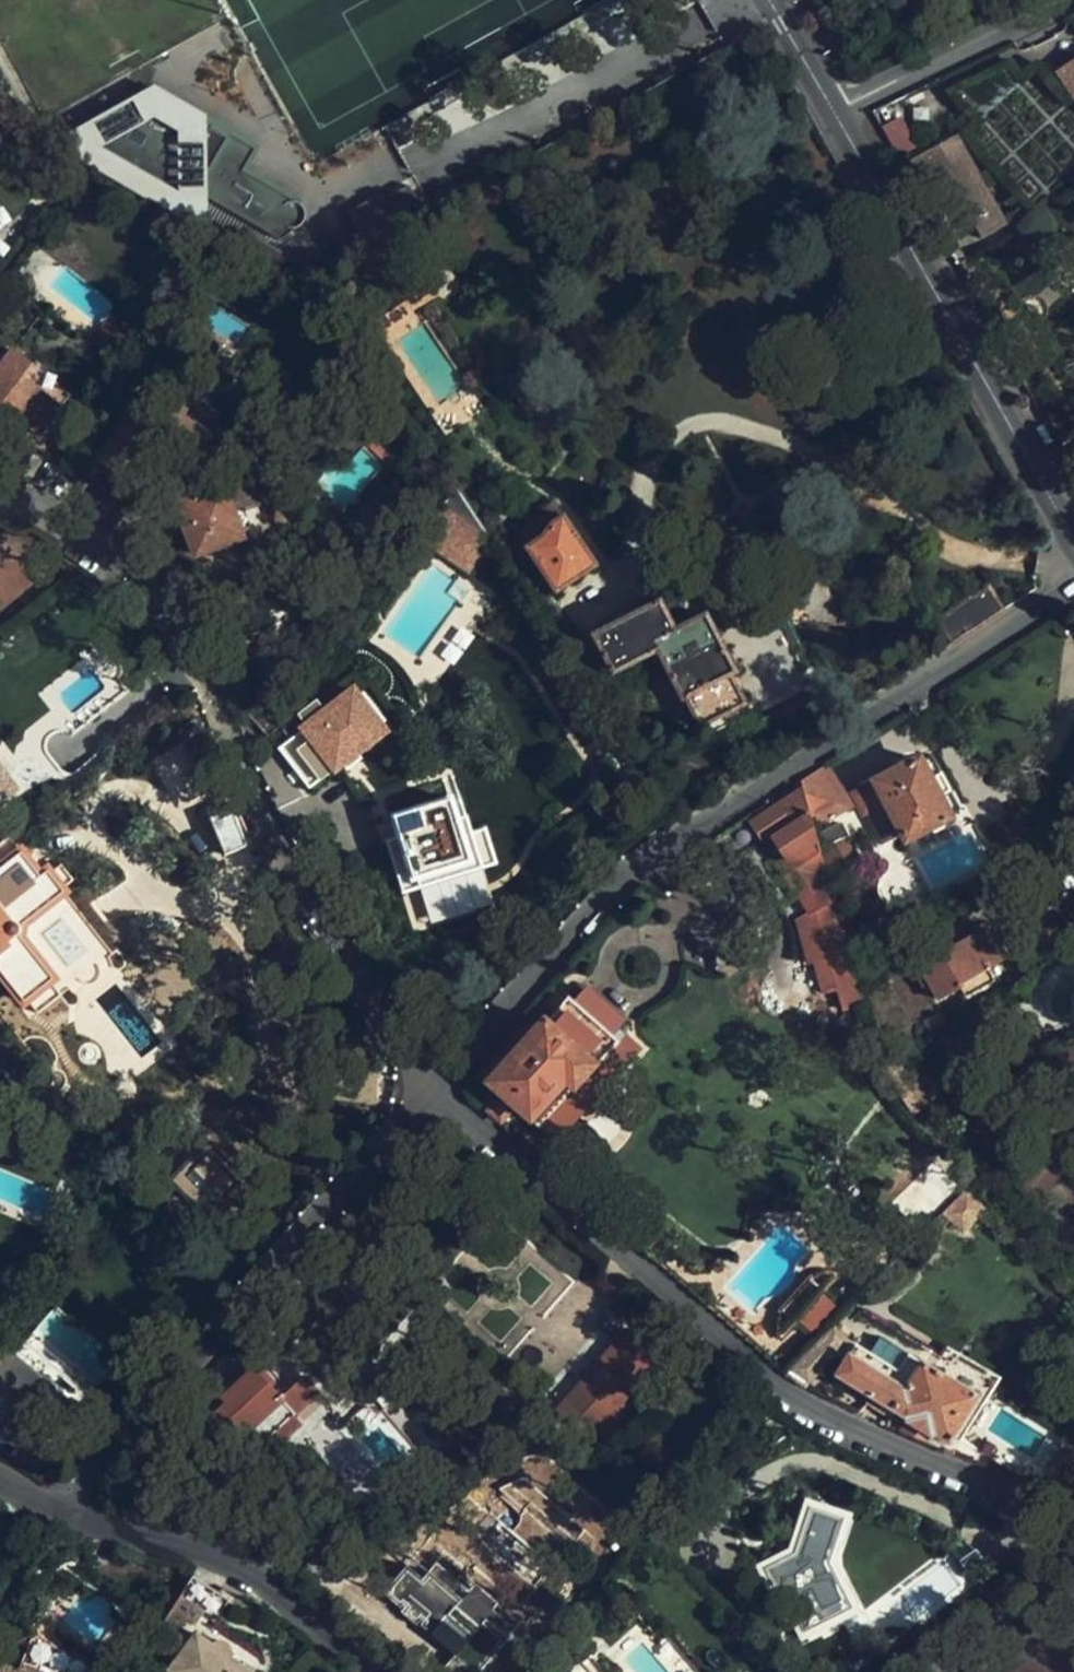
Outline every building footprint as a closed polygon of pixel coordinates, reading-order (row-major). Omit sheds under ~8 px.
[(1054,72),(1073,102),(1073,58),(1054,72)] [(282,238),(303,204),(247,170),(257,153),(152,88),(48,147),(185,223),(204,192),(231,208),(227,215),(248,228),(252,221),(282,238)] [(897,120),(882,128),(897,157),(912,149),(897,120)] [(956,136),(902,165),(922,200),(951,183),(982,240),(1006,226),(956,136)] [(1,423),(9,412),(22,422),(40,436),(70,397),(9,350),(0,361),(0,422),(1,423)] [(9,412),(1,423),(13,432),(22,422),(9,412)] [(145,438),(139,447),(144,450),(150,441),(145,438)] [(453,442),(442,448),(448,458),(458,451),(453,442)] [(259,505),(247,475),(176,504),(196,554),(241,537),(232,516),(259,505)] [(490,534),(456,481),(421,529),(470,563),(490,534)] [(515,526),(527,545),(545,535),(552,522),(563,515),(554,502),(515,526)] [(527,545),(555,590),(594,565),(563,515),(552,522),(545,535),(527,545)] [(940,618),(954,641),(1002,610),(987,587),(940,618)] [(660,601),(593,634),(613,672),(658,649),(683,698),(686,696),(700,725),(745,702),(730,672),(735,670),(705,613),(674,629),(660,601)] [(293,730),(276,743),(304,783),(325,767),(331,775),(339,769),(367,806),(414,771),(388,734),(393,730),(353,676),(292,721),(295,725),(291,728),(293,730)] [(939,773),(930,755),(921,760),(918,755),(911,759),(895,768),(867,783),(857,788),(850,791),(862,815),(864,814),(885,803),(902,835),(905,841),(928,828),(945,819),(950,817),(948,812),(957,807),(948,790),(940,795),(930,778),(939,773)] [(896,761),(895,768),(911,759),(911,758),(904,756),(896,761)] [(0,762),(0,802),(19,786),(0,762)] [(825,766),(799,782),(801,788),(812,827),(849,806),(825,766)] [(948,790),(939,773),(930,778),(940,795),(948,790)] [(855,784),(857,788),(867,783),(865,779),(855,784)] [(847,1009),(865,1004),(864,1000),(861,990),(855,970),(834,902),(816,874),(824,868),(814,833),(812,827),(801,788),(751,818),(770,842),(778,836),(791,858),(783,863),(814,911),(801,919),(812,961),(818,960),(826,992),(842,988),(847,1009)] [(457,796),(393,816),(398,830),(403,847),(389,852),(401,891),(414,887),(470,870),(494,862),(482,831),(469,835),(457,796)] [(885,803),(864,814),(881,846),(902,835),(885,803)] [(208,813),(225,851),(245,842),(228,804),(208,813)] [(839,819),(814,833),(824,868),(829,882),(859,867),(844,837),(847,835),(839,819)] [(945,819),(928,828),(934,831),(944,826),(945,819)] [(403,847),(398,830),(383,834),(389,852),(403,847)] [(0,841),(0,950),(9,943),(22,932),(18,926),(29,918),(51,901),(65,890),(62,884),(64,883),(53,868),(50,870),(40,858),(32,864),(19,847),(8,834),(0,841)] [(26,841),(19,847),(32,864),(40,858),(26,841)] [(484,918),(470,870),(414,887),(430,935),(437,932),(442,948),(447,951),(457,954),(460,961),(457,972),(450,979),(430,988),(438,1006),(470,992),(481,983),(486,974),(487,960),(475,921),(484,918)] [(56,907),(51,901),(29,918),(34,925),(56,907)] [(985,967),(1001,958),(986,929),(970,938),(963,927),(935,942),(942,954),(920,967),(923,971),(930,983),(938,997),(959,985),(965,996),(993,980),(985,967)] [(0,950),(0,958),(2,960),(15,950),(9,943),(0,950)] [(886,978),(877,958),(855,970),(861,990),(867,987),(886,978)] [(922,988),(930,983),(923,971),(915,975),(922,988)] [(861,990),(864,1000),(870,999),(867,987),(861,990)] [(621,1022),(585,989),(572,1003),(608,1037),(615,1029),(621,1022)] [(533,1031),(486,1081),(501,1095),(512,1105),(551,1141),(637,1049),(615,1029),(608,1037),(572,1003),(567,998),(549,1016),(548,1015),(532,1030),(533,1031)] [(865,1004),(876,1037),(881,1037),(870,999),(864,1000),(865,1004)] [(937,1013),(923,1021),(928,1030),(943,1023),(937,1013)] [(512,1105),(501,1095),(491,1105),(502,1115),(512,1105)] [(217,1221),(248,1187),(203,1144),(171,1178),(217,1221)] [(934,1166),(924,1178),(941,1192),(951,1180),(934,1166)] [(962,1193),(943,1212),(964,1231),(981,1212),(962,1193)] [(546,1245),(507,1258),(521,1301),(560,1289),(546,1245)] [(778,1321),(782,1332),(833,1275),(821,1272),(811,1276),(781,1309),(778,1321)] [(626,1328),(555,1408),(589,1439),(597,1430),(621,1403),(661,1358),(626,1328)] [(884,1340),(874,1356),(897,1369),(906,1353),(884,1340)] [(905,1418),(898,1429),(947,1449),(949,1444),(958,1448),(988,1398),(934,1368),(906,1353),(897,1369),(874,1356),(853,1343),(833,1375),(871,1399),(869,1404),(891,1416),(893,1411),(905,1418)] [(6,1344),(0,1350),(0,1402),(37,1436),(68,1401),(6,1344)] [(946,1346),(934,1368),(988,1398),(1000,1377),(946,1346)] [(296,1414),(319,1391),(302,1374),(281,1394),(252,1365),(224,1392),(227,1396),(210,1412),(224,1427),(215,1436),(228,1449),(250,1429),(263,1442),(266,1440),(274,1448),(303,1421),(296,1414)] [(218,1386),(201,1402),(210,1412),(227,1396),(224,1392),(218,1386)] [(398,1497),(431,1469),(369,1401),(338,1429),(398,1497)] [(621,1403),(597,1430),(605,1437),(628,1410),(621,1403)] [(793,1550),(762,1565),(789,1619),(811,1609),(818,1623),(835,1616),(846,1610),(822,1562),(837,1518),(807,1508),(793,1550)] [(479,1532),(492,1543),(506,1527),(493,1516),(479,1532)] [(841,1550),(849,1522),(837,1518),(822,1562),(846,1610),(835,1616),(839,1624),(865,1610),(845,1573),(841,1550)] [(420,1573),(404,1559),(381,1588),(399,1603),(402,1599),(404,1601),(400,1606),(415,1620),(420,1614),(422,1615),(419,1619),(454,1648),(475,1665),(514,1622),(491,1603),(486,1609),(477,1619),(454,1600),(463,1590),(468,1583),(434,1556),(420,1573)] [(229,1600),(193,1574),(175,1599),(211,1625),(229,1600)] [(463,1590),(454,1600),(477,1619),(486,1609),(463,1590)] [(39,1625),(20,1668),(31,1671),(95,1671),(39,1625)] [(197,1630),(168,1670),(170,1671),(257,1671),(236,1658),(235,1650),(229,1644),(216,1643),(197,1630)] [(1013,1632),(997,1671),(1053,1671),(1061,1651),(1013,1632)] [(454,1648),(435,1671),(483,1671),(475,1665),(454,1648)] [(20,1668),(0,1660),(0,1671),(31,1671),(20,1668)]
